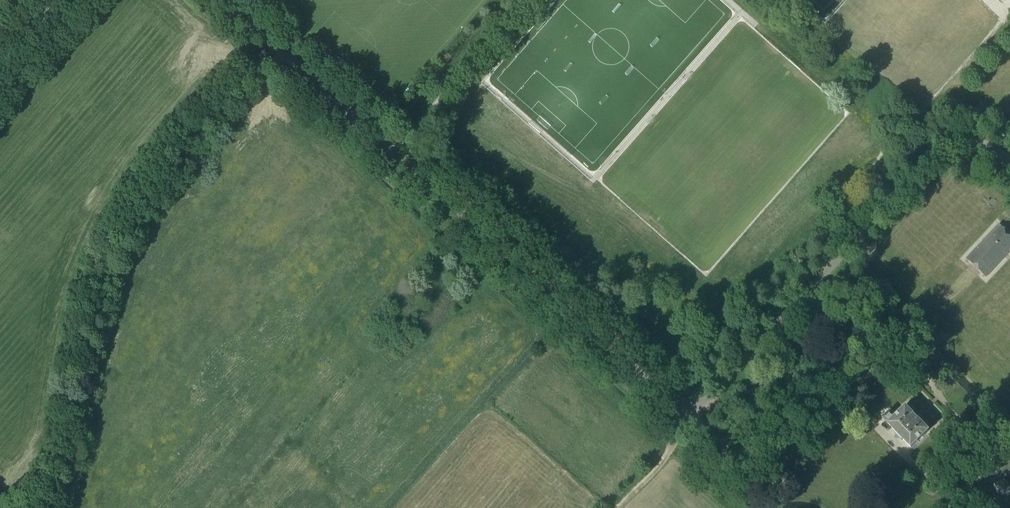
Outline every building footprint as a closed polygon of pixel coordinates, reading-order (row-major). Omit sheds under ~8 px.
[(986,277),(1009,251),(1009,235),(999,224),(966,259),(986,277)] [(928,430),(906,406),(895,416),(890,410),(882,418),(910,447),(928,430)] [(1003,479),(1009,471),(1009,457),(1008,455),(982,482),(1002,502),(1009,494),(1009,481),(1007,484),(1003,479)]
